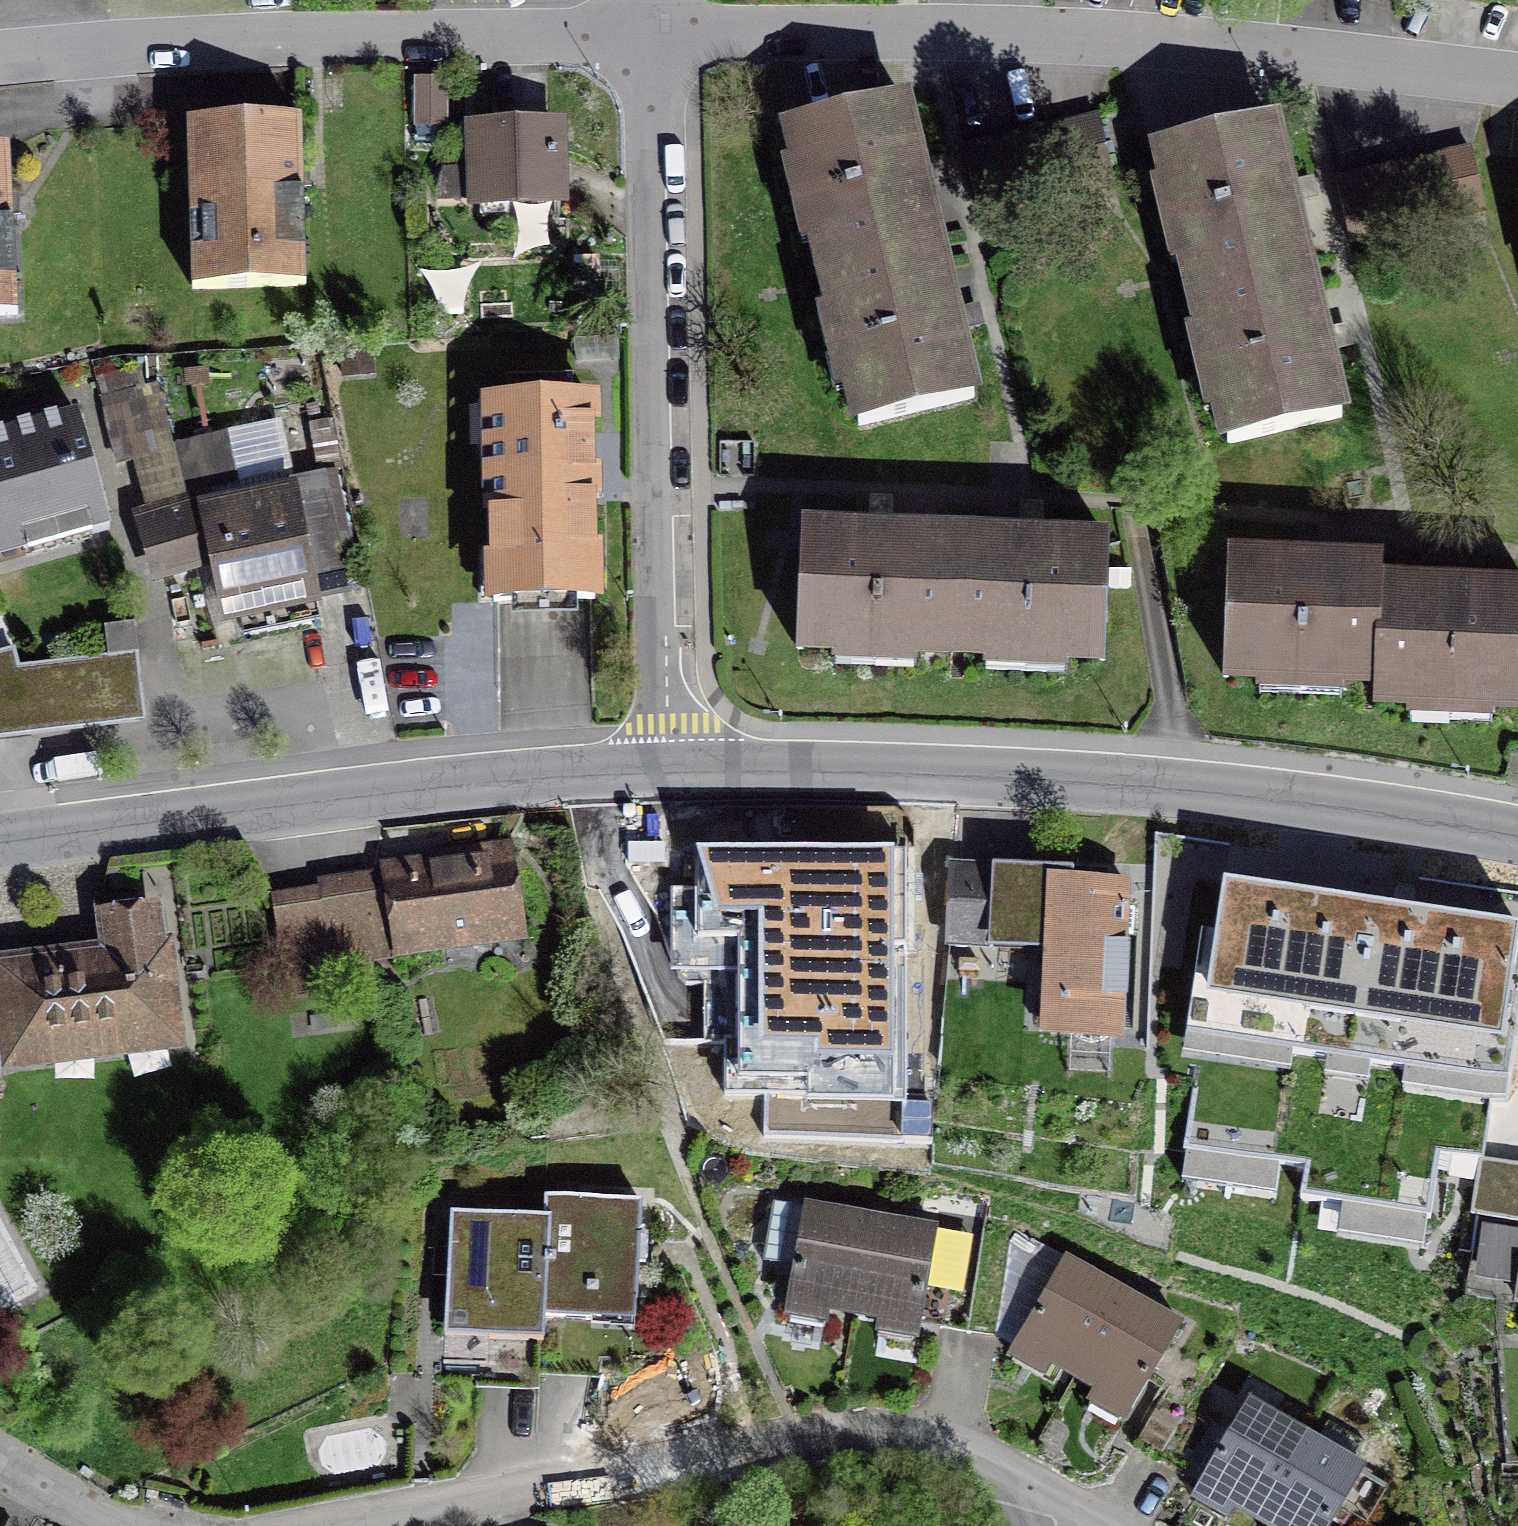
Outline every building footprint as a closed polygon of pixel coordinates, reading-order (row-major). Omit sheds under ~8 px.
[(791,127),(828,269),(937,240),(899,99),(791,127)] [(1155,143),(1187,286),(1308,260),(1276,116),(1155,143)] [(300,121),(189,124),(191,186),(204,186),(207,288),(305,285),(300,121)] [(475,129),(477,203),(559,201),(557,127),(475,129)] [(0,151),(0,316),(17,315),(8,150),(0,151)] [(1463,158),(1394,174),(1407,232),(1477,215),(1463,158)] [(1354,245),(1407,232),(1394,174),(1340,187),(1354,245)] [(828,269),(866,411),(975,382),(937,240),(828,269)] [(1187,286),(1219,430),(1340,403),(1308,260),(1187,286)] [(590,401),(491,402),(495,602),(594,600),(590,401)] [(143,403),(107,412),(119,460),(154,452),(143,403)] [(104,510),(77,415),(0,436),(0,540),(104,510)] [(195,507),(152,520),(155,533),(154,533),(163,569),(215,555),(228,613),(348,589),(324,473),(289,481),(291,497),(238,507),(235,490),(240,488),(226,433),(180,444),(195,507)] [(952,536),(809,532),(806,645),(949,648),(952,536)] [(1099,539),(952,536),(949,648),(1096,652),(1099,539)] [(1381,663),(1384,583),(1385,554),(1224,548),(1220,658),(1381,663)] [(1384,583),(1381,663),(1380,690),(1517,695),(1517,588),(1384,583)] [(19,667),(13,650),(0,654),(0,719),(28,716),(30,732),(118,721),(111,655),(138,652),(135,623),(105,627),(108,656),(19,667)] [(906,1097),(906,845),(695,845),(695,886),(672,886),(672,967),(739,967),(739,1074),(808,1074),(807,1097),(906,1097)] [(321,884),(322,892),(340,977),(372,972),(371,960),(404,956),(403,949),(448,942),(447,931),(517,920),(506,847),(461,853),(462,862),(321,884)] [(993,865),(993,872),(953,870),(950,939),(1043,943),(1042,969),(1063,969),(1060,1033),(1072,1034),(1080,1040),(1091,1043),(1102,1041),(1109,1035),(1123,1036),(1127,936),(1133,937),(1134,908),(1128,908),(1129,888),(1089,887),(1089,876),(1073,875),(1073,868),(993,865)] [(1517,948),(1517,928),(1401,911),(1224,884),(1211,974),(1212,974),(1196,1087),(1193,1086),(1184,1151),(1305,1169),(1300,1199),(1430,1218),(1440,1152),(1483,1158),(1505,1018),(1507,1019),(1517,948)] [(189,1049),(173,900),(88,909),(91,940),(0,950),(0,1069),(189,1049)] [(642,1202),(552,1199),(551,1218),(548,1315),(639,1317),(642,1202)] [(870,1218),(806,1208),(792,1298),(855,1308),(870,1218)] [(551,1218),(458,1215),(455,1327),(548,1330),(548,1315),(551,1218)] [(933,1229),(870,1218),(855,1308),(918,1318),(933,1229)] [(1513,1284),(1517,1254),(1517,1225),(1478,1220),(1471,1279),(1513,1284)] [(971,1332),(986,1225),(958,1221),(943,1328),(971,1332)] [(986,1225),(971,1332),(999,1335),(1016,1229),(986,1225)] [(1124,1294),(1068,1263),(1019,1352),(1075,1383),(1124,1294)] [(1180,1324),(1124,1294),(1075,1383),(1131,1413),(1180,1324)] [(1158,1460),(1185,1411),(1160,1398),(1134,1447),(1158,1460)] [(1306,1436),(1246,1404),(1200,1489),(1260,1521),(1306,1436)] [(1306,1436),(1260,1521),(1268,1525),(1335,1525),(1366,1468),(1306,1436)]
